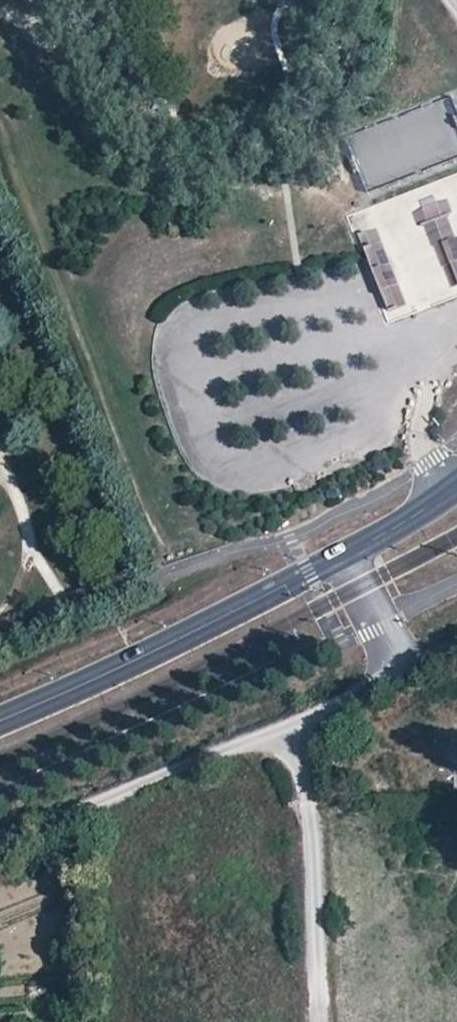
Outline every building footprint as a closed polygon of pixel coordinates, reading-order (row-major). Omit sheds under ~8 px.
[(456,292),(456,213),(449,194),(420,206),(456,292)]
